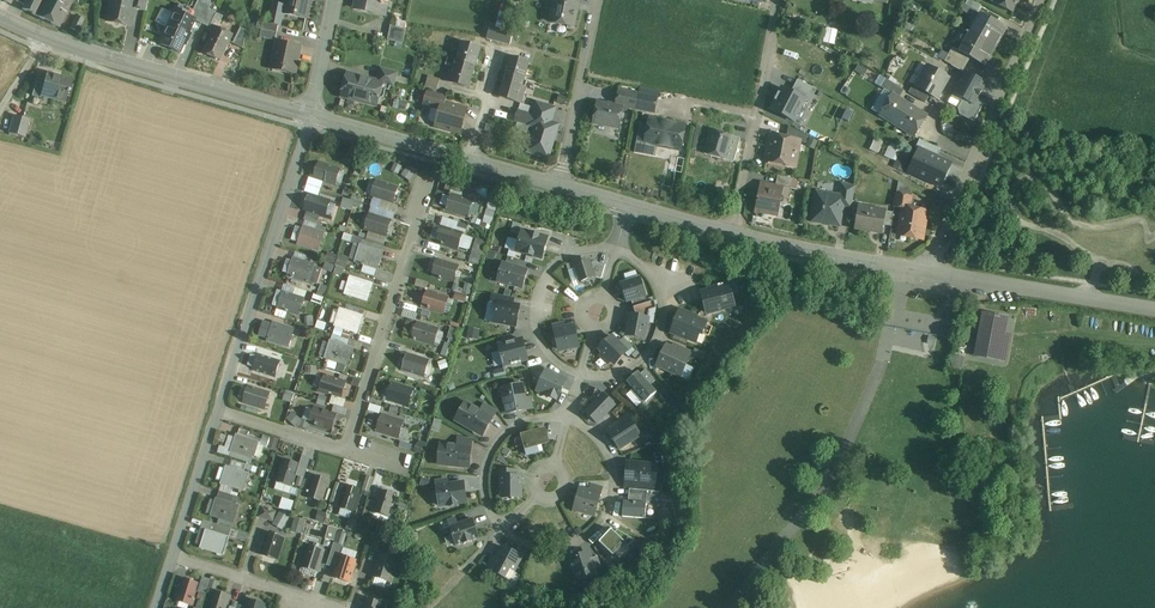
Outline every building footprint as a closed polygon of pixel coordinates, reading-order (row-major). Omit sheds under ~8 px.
[(24,6),(22,9),(35,16),(42,3),(43,0),(26,0),(24,6)] [(42,3),(66,16),(74,0),(43,0),(42,3)] [(128,0),(112,0),(107,21),(131,26),(135,9),(136,2),(131,1),(128,0)] [(131,1),(136,2),(135,9),(146,12),(149,0),(132,0),(131,1)] [(204,0),(198,0),(196,3),(209,9),(211,3),(204,0)] [(284,12),(306,17),(309,0),(286,0),(284,12)] [(355,8),(386,15),(388,4),(380,2),(380,0),(357,0),(355,8)] [(559,0),(554,0),(550,22),(572,27),(575,14),(576,14),(578,4),(559,0)] [(978,12),(981,5),(971,0),(968,0),(965,5),(978,12)] [(995,3),(1002,7),(1001,9),(1004,10),(1005,8),(1012,12),(1019,0),(996,0),(995,3)] [(66,16),(42,3),(35,16),(59,28),(66,16)] [(209,9),(196,3),(189,18),(208,26),(215,12),(209,9)] [(218,6),(211,3),(209,9),(215,12),(218,6)] [(189,9),(180,5),(175,14),(184,19),(189,9)] [(962,11),(974,18),(978,12),(965,5),(962,11)] [(184,19),(175,14),(171,24),(180,28),(184,19)] [(216,14),(208,31),(213,34),(216,27),(221,16),(216,14)] [(1006,28),(981,14),(977,22),(979,23),(972,36),(995,48),(1006,28)] [(77,17),(70,29),(77,33),(84,20),(77,17)] [(278,25),(263,22),(261,30),(277,33),(278,25)] [(180,28),(171,24),(161,44),(180,53),(187,40),(191,33),(180,28)] [(497,26),(492,25),(491,28),(490,27),(487,39),(498,42),(501,30),(497,29),(497,26)] [(406,29),(391,26),(388,40),(402,44),(406,29)] [(834,44),(837,29),(826,26),(822,41),(834,44)] [(216,27),(213,34),(203,53),(221,61),(233,35),(216,27)] [(241,28),(233,44),(243,49),(247,31),(241,28)] [(277,33),(261,30),(260,37),(275,40),(277,33)] [(513,34),(501,30),(498,42),(510,45),(513,34)] [(995,48),(972,36),(966,46),(964,45),(960,52),(960,53),(969,58),(985,67),(995,48)] [(471,38),(469,46),(462,43),(457,60),(475,66),(480,49),(478,48),(480,41),(471,38)] [(299,49),(277,44),(272,68),(294,72),(299,49)] [(969,58),(960,53),(960,52),(957,51),(954,57),(966,64),(969,58)] [(954,57),(949,54),(944,62),(962,72),(966,64),(954,57)] [(529,63),(511,57),(506,74),(524,79),(529,63)] [(475,66),(457,60),(454,72),(450,71),(447,82),(468,88),(475,66)] [(949,78),(928,67),(917,87),(917,88),(931,95),(938,99),(949,78)] [(397,73),(381,69),(377,82),(381,84),(390,86),(393,87),(397,73)] [(986,84),(965,73),(953,96),(974,107),(986,84)] [(72,81),(46,74),(43,85),(40,96),(41,96),(65,103),(68,94),(69,94),(72,81)] [(377,82),(348,74),(342,96),(373,105),(376,102),(377,99),(380,99),(384,97),(386,90),(389,91),(390,86),(381,84),(377,82)] [(524,79),(506,74),(505,74),(499,97),(521,104),(525,92),(521,91),(524,80),(524,79)] [(440,80),(428,76),(424,89),(436,93),(440,80)] [(817,89),(798,79),(791,91),(782,86),(769,110),(791,121),(795,123),(806,101),(810,103),(817,89)] [(904,91),(886,80),(881,88),(892,95),(893,95),(900,99),(904,91)] [(43,85),(36,83),(32,96),(40,99),(41,96),(40,96),(43,85)] [(931,95),(917,88),(917,87),(914,85),(909,94),(926,104),(931,95)] [(658,91),(640,87),(638,94),(657,98),(658,91)] [(638,94),(619,90),(617,104),(622,106),(635,109),(638,94)] [(447,97),(427,91),(422,106),(431,108),(439,111),(442,103),(445,104),(447,97)] [(657,98),(638,94),(635,109),(654,112),(657,98)] [(900,99),(893,95),(892,95),(880,115),(914,136),(927,116),(900,99)] [(567,98),(560,96),(558,103),(564,105),(567,98)] [(342,109),(352,110),(353,100),(343,99),(342,109)] [(394,99),(393,107),(406,109),(407,101),(394,99)] [(445,104),(442,103),(439,111),(431,108),(428,119),(430,122),(436,123),(435,126),(460,133),(467,110),(445,104)] [(614,106),(597,103),(594,123),(618,128),(622,106),(617,104),(614,106)] [(532,107),(520,104),(518,111),(530,114),(532,107)] [(554,109),(537,104),(533,116),(533,117),(550,123),(554,109)] [(533,116),(518,111),(515,121),(530,126),(533,117),(533,116)] [(29,121),(14,116),(9,134),(24,138),(29,121)] [(550,123),(533,117),(530,126),(531,126),(536,127),(528,152),(548,158),(558,125),(550,123)] [(685,125),(650,118),(648,125),(640,124),(637,135),(646,137),(645,144),(680,151),(685,125)] [(808,136),(788,126),(786,139),(797,141),(796,142),(806,144),(808,136)] [(740,139),(710,131),(704,155),(733,163),(740,139)] [(786,139),(771,136),(770,144),(769,144),(766,160),(781,163),(780,164),(794,167),(797,152),(794,152),(796,142),(797,141),(786,139)] [(869,149),(877,153),(884,140),(876,136),(869,149)] [(940,149),(919,140),(915,149),(919,151),(920,149),(937,157),(940,149)] [(895,159),(898,145),(888,143),(885,157),(895,159)] [(937,157),(920,149),(919,151),(909,172),(940,185),(950,163),(937,157)] [(903,170),(907,156),(898,153),(894,167),(903,170)] [(341,169),(318,162),(313,178),(323,181),(336,185),(341,169)] [(393,163),(390,171),(397,174),(400,167),(393,163)] [(405,167),(400,175),(409,181),(414,173),(405,167)] [(323,181),(313,178),(309,176),(304,192),(318,196),(323,181)] [(792,179),(777,176),(776,186),(783,187),(783,188),(790,189),(792,179)] [(398,186),(376,180),(371,195),(393,202),(398,186)] [(452,181),(449,192),(461,196),(464,184),(452,181)] [(761,183),(756,211),(777,215),(783,188),(783,187),(776,186),(761,183)] [(854,187),(842,185),(840,196),(844,197),(843,207),(850,208),(854,187)] [(840,196),(817,192),(815,204),(813,205),(813,209),(814,210),(812,222),(839,227),(843,207),(844,197),(840,196)] [(331,201),(308,193),(302,210),(325,217),(331,201)] [(474,200),(451,193),(446,210),(469,217),(474,200)] [(440,203),(447,205),(449,196),(442,194),(440,203)] [(912,197),(897,194),(894,207),(903,209),(903,208),(910,209),(912,197)] [(489,197),(482,221),(491,224),(498,200),(489,197)] [(350,211),(353,201),(342,198),(339,208),(350,211)] [(380,213),(368,210),(368,212),(369,213),(392,220),(394,214),(397,206),(372,198),(371,201),(383,204),(380,213)] [(371,201),(368,210),(380,213),(383,204),(371,201)] [(885,211),(859,207),(855,229),(881,233),(883,225),(885,211)] [(910,209),(903,208),(903,209),(899,233),(909,234),(908,238),(923,240),(925,228),(922,227),(925,212),(910,209)] [(893,213),(885,211),(883,225),(891,227),(893,213)] [(305,212),(303,220),(316,224),(319,216),(305,212)] [(392,220),(369,213),(364,228),(368,229),(386,235),(387,235),(392,220)] [(441,225),(464,233),(465,233),(467,226),(444,218),(441,225)] [(318,225),(305,221),(303,228),(316,232),(317,230),(318,225)] [(464,233),(441,225),(436,242),(458,249),(459,247),(463,235),(464,233)] [(316,232),(303,228),(302,230),(296,227),(292,240),(298,242),(298,244),(319,250),(324,235),(316,232)] [(368,229),(365,240),(383,246),(386,235),(368,229)] [(549,239),(518,231),(513,251),(544,259),(549,239)] [(471,238),(463,235),(459,247),(467,250),(471,238)] [(475,239),(468,262),(478,265),(485,242),(475,239)] [(384,246),(367,241),(367,243),(362,242),(361,246),(382,253),(384,246)] [(382,253),(361,246),(356,262),(362,264),(361,265),(363,266),(364,265),(366,265),(364,273),(374,276),(377,269),(382,253)] [(328,251),(325,260),(334,262),(336,254),(328,251)] [(335,254),(335,272),(345,273),(345,254),(335,254)] [(459,266),(436,258),(431,274),(454,281),(459,266)] [(314,266),(293,260),(288,275),(310,281),(314,266)] [(332,271),(334,263),(325,261),(323,269),(332,271)] [(590,264),(589,261),(576,266),(580,282),(594,277),(601,279),(605,265),(595,262),(590,264)] [(528,270),(502,263),(497,282),(522,290),(528,270)] [(461,294),(466,296),(469,296),(476,273),(468,271),(461,294)] [(371,283),(351,278),(347,294),(367,299),(371,283)] [(641,278),(621,284),(627,302),(647,295),(641,278)] [(413,286),(426,289),(428,284),(415,280),(413,286)] [(320,284),(317,293),(324,295),(326,286),(320,284)] [(730,287),(702,293),(707,313),(734,307),(730,287)] [(449,297),(426,289),(421,305),(444,313),(449,297)] [(305,298),(283,291),(278,307),(300,314),(305,298)] [(452,300),(464,303),(466,296),(461,294),(455,292),(452,300)] [(314,293),(311,301),(321,304),(323,296),(314,293)] [(654,301),(633,308),(635,314),(649,310),(649,311),(656,309),(654,301)] [(519,306),(498,302),(494,322),(516,326),(519,306)] [(344,304),(343,309),(360,315),(362,310),(344,304)] [(343,309),(341,309),(336,325),(343,328),(357,332),(362,316),(360,315),(343,309)] [(635,314),(630,316),(627,332),(632,336),(644,338),(649,311),(649,310),(635,314)] [(707,320),(677,310),(669,331),(699,342),(707,320)] [(417,321),(419,322),(421,316),(405,311),(403,317),(417,321)] [(1007,318),(983,314),(976,350),(1001,355),(1005,334),(1007,318)] [(419,322),(417,321),(412,337),(434,344),(439,328),(419,322)] [(294,330),(272,323),(267,339),(289,346),(294,330)] [(575,323),(555,328),(560,351),(580,347),(575,323)] [(343,328),(336,325),(335,325),(332,335),(340,338),(343,328)] [(478,339),(480,328),(468,326),(466,337),(478,339)] [(446,338),(456,341),(459,331),(449,328),(446,338)] [(614,334),(599,348),(615,365),(630,351),(614,334)] [(1011,335),(1005,334),(1001,355),(976,350),(975,357),(1006,363),(1011,335)] [(330,341),(331,341),(345,345),(347,340),(340,338),(332,335),(330,341)] [(323,340),(319,354),(323,356),(327,342),(323,340)] [(347,340),(345,345),(350,347),(359,350),(361,344),(347,340)] [(345,345),(331,341),(326,357),(345,362),(350,347),(345,345)] [(439,355),(450,359),(455,346),(444,342),(439,355)] [(525,343),(499,349),(504,366),(529,360),(525,343)] [(680,353),(666,346),(657,365),(672,371),(671,373),(680,377),(686,366),(684,365),(690,353),(682,349),(680,353)] [(429,360),(407,353),(402,368),(424,375),(429,360)] [(280,361),(257,354),(253,369),(275,376),(280,361)] [(952,366),(962,368),(964,356),(954,354),(952,366)] [(325,359),(323,367),(334,370),(336,363),(325,359)] [(493,370),(494,375),(505,372),(504,367),(493,370)] [(655,381),(645,370),(640,375),(650,386),(655,381)] [(565,381),(553,376),(553,375),(546,371),(544,375),(540,385),(538,390),(547,394),(546,395),(557,400),(565,381)] [(639,373),(627,382),(633,389),(646,403),(657,393),(650,386),(640,375),(639,373)] [(346,382),(324,374),(319,390),(341,397),(346,382)] [(536,384),(540,385),(544,375),(541,374),(535,376),(536,384)] [(414,389),(391,381),(385,397),(409,406),(414,389)] [(522,385),(510,387),(511,395),(504,397),(507,413),(532,408),(530,399),(525,400),(522,385)] [(270,392),(248,386),(243,401),(265,408),(270,392)] [(646,403),(633,389),(631,391),(643,405),(646,403)] [(293,393),(285,390),(282,400),(290,403),(293,393)] [(586,411),(599,424),(620,403),(607,390),(586,411)] [(317,400),(324,403),(326,397),(319,394),(317,400)] [(331,395),(329,404),(343,408),(345,399),(331,395)] [(469,420),(467,427),(480,435),(494,411),(483,405),(480,410),(470,404),(463,415),(469,420)] [(346,410),(332,405),(330,412),(337,414),(344,416),(346,410)] [(330,412),(314,406),(309,421),(309,422),(331,430),(337,414),(330,412)] [(306,428),(309,422),(309,421),(299,418),(292,411),(287,416),(286,419),(294,427),(295,425),(306,428)] [(405,421),(381,414),(376,429),(400,437),(405,421)] [(608,432),(620,451),(643,436),(631,417),(608,432)] [(238,429),(236,435),(246,438),(248,432),(238,429)] [(545,430),(522,436),(525,446),(527,455),(539,453),(537,446),(549,443),(545,430)] [(246,438),(236,435),(231,451),(253,458),(258,442),(246,438)] [(516,448),(525,446),(522,436),(520,436),(514,441),(516,448)] [(270,437),(267,448),(275,450),(278,439),(270,437)] [(421,454),(425,442),(417,439),(413,451),(421,454)] [(458,439),(457,446),(444,444),(443,457),(452,458),(451,466),(468,467),(471,440),(458,439)] [(219,445),(217,453),(228,456),(230,448),(219,445)] [(284,459),(276,482),(292,488),(300,464),(284,459)] [(652,461),(628,460),(627,487),(651,488),(652,461)] [(248,475),(227,468),(221,483),(243,491),(248,475)] [(515,477),(515,471),(501,471),(500,490),(502,490),(503,497),(512,497),(512,498),(522,498),(522,477),(515,477)] [(330,480),(314,475),(307,497),(323,502),(330,480)] [(366,475),(362,490),(369,492),(373,477),(366,475)] [(295,488),(300,490),(304,478),(298,476),(295,488)] [(300,490),(300,492),(304,493),(308,479),(304,478),(300,490)] [(463,483),(448,485),(447,480),(438,482),(440,495),(438,495),(439,506),(449,505),(449,507),(458,505),(457,504),(466,503),(463,483)] [(337,482),(330,501),(336,503),(342,484),(337,482)] [(362,490),(346,485),(339,507),(355,512),(362,490)] [(590,492),(580,489),(576,504),(581,506),(580,511),(592,515),(594,509),(596,510),(602,488),(592,486),(590,492)] [(397,494),(380,489),(373,512),(389,517),(397,494)] [(644,490),(629,489),(628,497),(630,497),(643,498),(644,490)] [(220,491),(217,499),(228,503),(229,501),(231,495),(220,491)] [(231,495),(229,501),(237,504),(239,498),(231,495)] [(228,503),(217,499),(212,515),(232,522),(238,506),(236,506),(228,503)] [(630,502),(624,502),(623,517),(645,519),(647,504),(642,504),(630,502)] [(268,508),(267,510),(263,509),(261,516),(273,520),(275,512),(271,511),(272,509),(268,508)] [(273,522),(282,528),(290,515),(281,509),(273,522)] [(316,519),(323,522),(326,513),(318,511),(316,519)] [(294,517),(290,530),(301,534),(305,520),(294,517)] [(473,518),(450,526),(457,545),(480,537),(473,518)] [(218,519),(216,525),(230,529),(232,524),(218,519)] [(348,519),(345,529),(355,532),(358,522),(348,519)] [(216,525),(203,521),(201,529),(215,533),(216,532),(215,532),(217,525),(216,525)] [(230,529),(217,525),(215,532),(216,532),(228,536),(230,529)] [(611,529),(599,542),(613,555),(625,543),(625,542),(615,533),(611,529)] [(635,540),(617,530),(615,533),(625,542),(625,543),(628,546),(635,540)] [(338,531),(334,543),(342,545),(345,533),(338,531)] [(228,536),(216,532),(215,533),(215,534),(207,532),(202,548),(222,554),(228,538),(228,536)] [(285,538),(268,532),(261,554),(277,560),(285,538)] [(335,568),(339,554),(341,548),(342,545),(334,543),(327,565),(335,568)] [(324,550),(308,545),(301,567),(317,572),(324,550)] [(521,556),(503,547),(496,561),(492,559),(488,567),(500,573),(499,574),(510,580),(515,571),(514,570),(521,556)] [(340,555),(355,560),(357,553),(341,548),(339,554),(340,555)] [(591,549),(567,557),(576,586),(600,579),(591,549)] [(396,559),(380,554),(373,576),(389,582),(396,559)] [(355,560),(340,555),(333,577),(349,582),(356,560),(355,560)] [(207,590),(210,582),(211,580),(202,577),(198,592),(206,594),(207,590)] [(184,578),(176,600),(191,605),(198,583),(184,578)] [(207,590),(213,592),(214,591),(217,584),(210,582),(207,590)] [(214,591),(213,592),(209,607),(226,607),(229,596),(214,591)] [(366,597),(362,607),(380,607),(382,602),(366,597)] [(247,607),(264,607),(265,604),(249,599),(247,607)]
